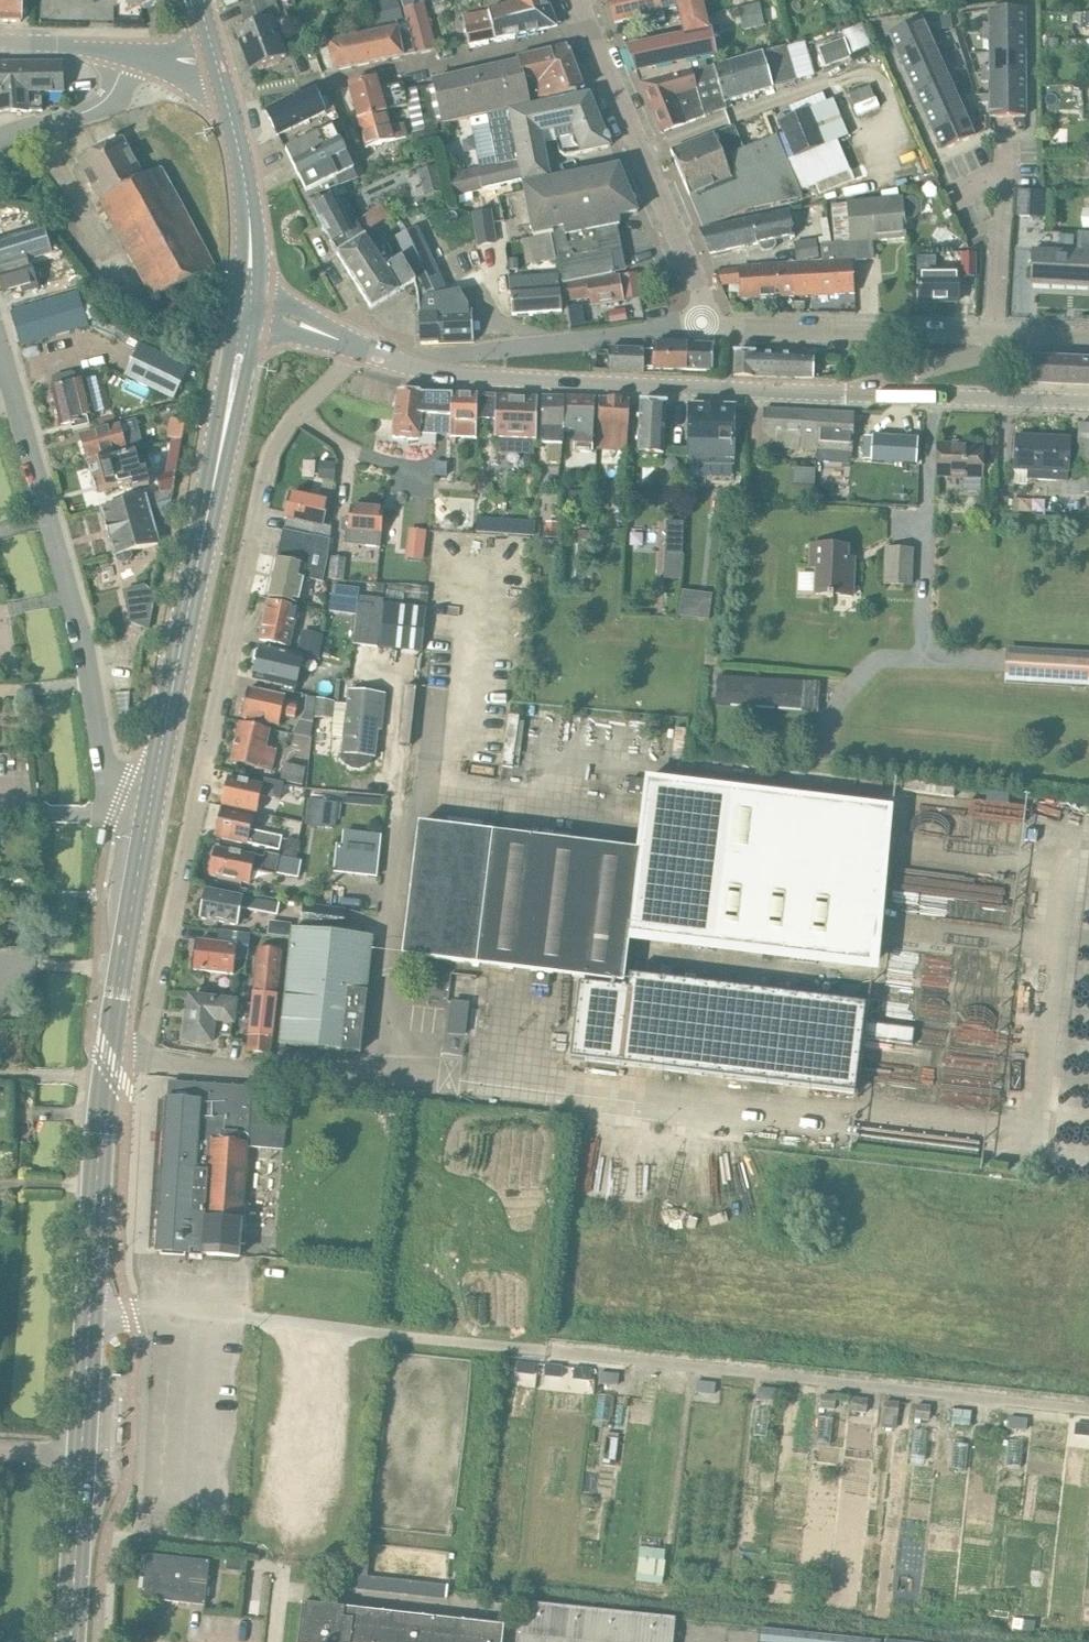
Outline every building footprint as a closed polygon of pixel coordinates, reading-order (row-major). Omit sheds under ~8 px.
[(21,22),(22,0),(0,0),(0,21),(21,22)] [(142,9),(166,0),(139,0),(142,9)] [(233,30),(249,72),(287,58),(271,18),(279,15),(278,11),(295,6),(293,0),(251,0),(237,4),(245,26),(233,30)] [(402,9),(404,9),(417,5),(423,3),(422,0),(399,0),(402,9)] [(512,2),(513,1),(516,11),(548,3),(547,0),(511,0),(512,2)] [(679,23),(706,17),(702,0),(611,0),(617,23),(646,17),(648,26),(664,22),(663,21),(678,17),(679,23)] [(461,16),(464,29),(468,46),(558,27),(548,3),(516,11),(513,1),(512,2),(461,16)] [(417,5),(404,9),(407,21),(416,54),(436,49),(423,3),(417,5)] [(741,31),(763,26),(759,4),(737,9),(741,31)] [(381,14),(367,17),(369,27),(402,20),(400,9),(381,14)] [(980,24),(980,31),(1024,31),(1024,9),(988,10),(989,24),(980,24)] [(623,47),(639,85),(696,69),(697,71),(706,69),(704,60),(716,58),(706,17),(679,23),(682,35),(623,47)] [(888,34),(897,53),(937,35),(934,29),(926,32),(920,19),(888,34)] [(368,34),(326,42),(332,72),(403,58),(403,56),(416,54),(407,21),(396,23),(367,29),(368,34)] [(989,40),(989,53),(1024,52),(1024,31),(980,31),(980,40),(989,40)] [(897,53),(906,73),(938,58),(933,47),(941,43),(937,35),(897,53)] [(1058,39),(1047,39),(1048,49),(1058,49),(1058,39)] [(1062,39),(1062,50),(1088,50),(1088,39),(1062,39)] [(824,66),(850,57),(844,40),(818,50),(824,66)] [(518,62),(515,63),(523,107),(525,107),(530,105),(583,90),(566,45),(565,45),(516,57),(517,58),(518,62)] [(692,73),(705,117),(725,109),(723,104),(795,82),(784,46),(712,67),(706,69),(697,71),(692,73)] [(980,66),(980,74),(1024,74),(1024,52),(989,53),(989,66),(980,66)] [(906,73),(915,92),(955,74),(952,67),(944,71),(938,58),(906,73)] [(4,78),(19,78),(19,87),(22,87),(25,88),(25,87),(27,87),(27,91),(52,91),(52,93),(63,93),(63,62),(0,63),(0,78),(4,78)] [(515,63),(501,66),(511,110),(523,107),(515,63)] [(501,66),(484,70),(494,114),(507,111),(508,110),(511,110),(501,66)] [(659,134),(705,117),(692,73),(697,71),(696,69),(639,85),(659,134)] [(482,70),(467,73),(476,117),(487,115),(491,114),(492,114),(494,114),(484,70),(482,70)] [(462,74),(450,77),(460,121),(469,119),(470,119),(472,119),(476,117),(467,73),(462,74)] [(915,92),(924,112),(956,98),(950,85),(958,82),(955,74),(915,92)] [(989,82),(989,95),(1024,95),(1024,74),(980,74),(980,82),(989,82)] [(450,77),(433,81),(434,84),(443,125),(454,123),(460,121),(450,77)] [(42,111),(41,94),(52,93),(52,91),(27,91),(27,87),(25,87),(25,88),(22,87),(19,87),(19,78),(4,78),(0,78),(0,112),(42,111)] [(376,79),(347,86),(355,117),(356,117),(357,117),(358,119),(362,118),(386,111),(386,110),(392,108),(398,107),(406,105),(407,105),(408,105),(413,131),(426,129),(417,87),(403,90),(402,84),(385,87),(384,84),(378,85),(376,79)] [(432,85),(426,86),(430,104),(434,127),(435,127),(435,125),(440,124),(441,126),(443,125),(434,84),(432,85)] [(426,86),(417,87),(426,129),(434,127),(430,104),(426,86)] [(869,86),(848,95),(853,106),(874,97),(869,86)] [(301,97),(299,93),(263,111),(276,137),(326,113),(315,91),(301,97)] [(732,126),(670,150),(688,196),(690,195),(703,228),(748,209),(802,198),(799,192),(815,185),(819,195),(849,182),(850,184),(854,182),(837,141),(848,136),(832,99),(825,102),(821,93),(788,107),(792,116),(777,122),(783,135),(776,138),(775,135),(743,149),(733,126),(732,126)] [(1025,117),(1024,95),(989,95),(980,95),(980,103),(989,103),(989,117),(1025,117)] [(487,116),(494,154),(496,163),(517,157),(522,181),(523,185),(549,180),(540,134),(555,131),(560,152),(565,155),(606,146),(586,98),(550,106),(550,102),(508,111),(508,112),(487,116)] [(924,112),(932,132),(973,113),(969,106),(961,109),(956,98),(924,112)] [(406,105),(398,107),(399,114),(409,112),(407,105),(406,105)] [(356,117),(355,117),(364,149),(405,137),(401,125),(391,127),(386,111),(362,118),(358,119),(357,117),(356,117)] [(976,120),(973,113),(932,132),(941,151),(973,137),(967,124),(976,120)] [(357,180),(357,179),(352,170),(353,169),(331,128),(284,149),(305,191),(336,177),(340,186),(357,180)] [(436,128),(411,134),(414,147),(439,142),(436,128)] [(144,177),(122,137),(76,163),(151,301),(215,270),(160,168),(144,177)] [(448,177),(452,192),(453,198),(459,196),(522,181),(517,157),(496,163),(496,164),(469,171),(448,177)] [(523,185),(531,233),(532,237),(552,233),(557,259),(561,283),(614,273),(603,220),(637,213),(620,167),(549,180),(523,185)] [(1018,191),(1017,216),(1041,217),(1042,193),(1018,191)] [(312,208),(336,254),(335,255),(336,256),(365,237),(364,237),(363,237),(357,225),(351,228),(334,196),(312,208)] [(833,243),(835,263),(851,262),(873,260),(872,242),(906,239),(904,219),(915,218),(919,214),(918,202),(913,199),(902,200),(902,197),(845,202),(846,204),(830,206),(833,243)] [(370,237),(391,223),(380,206),(359,219),(370,237)] [(491,210),(471,213),(476,246),(496,243),(491,210)] [(708,255),(749,247),(759,244),(760,249),(764,251),(773,249),(775,244),(775,241),(793,237),(787,211),(698,230),(708,255)] [(417,227),(394,238),(395,240),(401,253),(404,259),(409,271),(432,260),(427,248),(417,227)] [(29,261),(58,253),(58,252),(43,228),(0,241),(0,270),(29,261)] [(1030,286),(1088,289),(1088,233),(1077,232),(1076,251),(1032,249),(1030,286)] [(535,263),(557,259),(552,233),(532,237),(530,238),(535,263)] [(1059,234),(1059,245),(1073,245),(1073,234),(1059,234)] [(365,237),(336,256),(347,274),(376,255),(365,237)] [(815,239),(793,243),(796,262),(818,258),(815,239)] [(393,241),(387,243),(389,247),(393,257),(399,254),(401,253),(395,240),(393,241)] [(793,264),(795,298),(854,294),(851,262),(835,263),(833,243),(819,245),(820,263),(793,264)] [(975,254),(963,254),(963,267),(963,276),(975,276),(975,254)] [(370,310),(414,281),(400,258),(384,267),(376,255),(347,274),(370,310)] [(432,260),(409,271),(414,281),(420,294),(418,294),(419,312),(419,345),(472,343),(472,308),(459,290),(447,291),(432,260)] [(2,293),(2,295),(20,289),(22,294),(38,289),(29,261),(0,270),(0,288),(2,293)] [(739,268),(714,270),(720,285),(740,284),(741,300),(795,298),(793,264),(791,265),(774,266),(739,268)] [(918,274),(918,302),(958,302),(958,274),(949,274),(949,268),(933,269),(933,274),(918,274)] [(616,277),(564,286),(567,301),(590,297),(592,306),(615,301),(624,300),(641,297),(637,273),(620,276),(616,277)] [(75,274),(62,278),(66,291),(79,287),(75,274)] [(508,279),(511,315),(561,312),(557,274),(508,279)] [(77,292),(10,312),(17,335),(20,347),(24,346),(39,341),(50,338),(63,334),(82,329),(88,327),(77,292)] [(625,304),(606,307),(609,322),(627,319),(625,304)] [(581,306),(566,308),(569,327),(584,325),(581,306)] [(96,319),(91,329),(116,342),(121,332),(96,319)] [(608,349),(607,362),(607,372),(643,373),(643,367),(652,368),(652,369),(686,370),(686,344),(652,343),(652,352),(643,351),(643,350),(608,349)] [(138,348),(124,378),(173,400),(186,370),(188,366),(140,344),(138,348)] [(686,344),(686,370),(712,371),(713,344),(686,344)] [(812,379),(813,359),(814,356),(733,352),(733,376),(812,379)] [(1029,383),(1088,385),(1088,362),(1030,359),(1029,383)] [(71,372),(51,377),(62,426),(70,424),(71,429),(88,425),(87,420),(91,419),(82,381),(78,382),(76,375),(71,372)] [(419,435),(449,437),(451,394),(420,394),(395,392),(391,433),(418,436),(419,435)] [(451,394),(449,437),(449,443),(454,443),(454,438),(475,439),(476,420),(493,420),(493,416),(493,395),(451,394)] [(493,416),(493,420),(494,420),(493,439),(536,441),(536,396),(493,395),(493,416)] [(563,431),(563,424),(564,396),(541,396),(540,446),(546,446),(546,464),(561,465),(561,447),(563,447),(563,431)] [(564,396),(563,424),(563,431),(575,431),(574,451),(591,452),(593,424),(595,397),(564,396)] [(597,397),(597,451),(627,452),(629,399),(597,397)] [(665,402),(640,400),(638,415),(637,453),(663,455),(665,402)] [(687,464),(709,465),(732,466),(735,406),(687,404),(687,464)] [(812,458),(815,458),(818,411),(806,410),(762,408),(760,436),(774,436),(773,449),(797,450),(813,451),(812,458)] [(818,411),(815,458),(816,451),(851,453),(853,413),(818,411)] [(86,461),(126,450),(144,446),(136,420),(118,424),(80,434),(86,461)] [(1081,424),(1078,475),(1084,475),(1084,493),(1088,494),(1088,424),(1081,424)] [(872,435),(871,462),(915,465),(917,438),(872,435)] [(1015,436),(1013,472),(1014,472),(1013,484),(1026,485),(1026,480),(1066,482),(1069,438),(1015,436)] [(936,444),(935,477),(981,479),(983,447),(936,444)] [(134,452),(86,465),(95,494),(130,485),(131,490),(149,485),(145,469),(140,470),(134,452)] [(335,480),(336,464),(324,463),(322,477),(323,479),(320,491),(333,495),(335,480)] [(155,477),(159,493),(168,491),(171,490),(174,489),(174,486),(176,474),(175,474),(174,474),(169,473),(164,474),(155,477)] [(158,546),(151,520),(148,511),(156,508),(158,518),(167,515),(170,502),(168,491),(159,493),(98,508),(112,559),(158,546)] [(566,491),(565,505),(589,506),(590,492),(566,491)] [(286,519),(283,531),(329,541),(330,541),(330,528),(322,525),(327,501),(290,492),(284,519),(286,519)] [(345,544),(363,545),(381,546),(381,535),(384,510),(349,507),(348,516),(342,515),(340,531),(347,532),(345,544)] [(447,515),(443,520),(443,527),(448,532),(454,531),(459,527),(459,520),(454,515),(447,515)] [(477,519),(476,532),(515,535),(516,521),(477,519)] [(665,519),(664,551),(681,552),(682,552),(683,520),(665,519)] [(516,521),(515,535),(535,536),(535,522),(516,521)] [(545,533),(544,538),(557,539),(558,523),(545,523),(545,533)] [(423,560),(426,531),(408,529),(404,557),(423,560)] [(623,530),(609,530),(609,541),(622,541),(623,530)] [(327,559),(329,541),(283,531),(267,598),(296,603),(302,578),(327,584),(327,579),(323,578),(327,559)] [(577,531),(576,540),(592,541),(592,532),(577,531)] [(810,546),(809,567),(816,568),(816,574),(814,592),(814,593),(831,595),(831,597),(833,597),(834,595),(851,596),(853,569),(846,569),(848,549),(810,546)] [(887,548),(885,584),(911,585),(913,549),(887,548)] [(330,557),(328,580),(343,581),(345,558),(330,557)] [(329,607),(356,609),(357,596),(359,596),(360,588),(333,585),(329,607)] [(143,586),(123,591),(129,621),(148,630),(155,596),(143,586)] [(681,591),(678,617),(706,620),(707,620),(711,594),(710,594),(681,591)] [(351,644),(376,647),(383,606),(383,604),(384,599),(359,596),(357,596),(356,609),(351,644)] [(266,603),(258,639),(289,647),(296,610),(266,603)] [(383,606),(378,648),(420,652),(422,652),(426,609),(383,604),(383,606)] [(301,630),(297,653),(305,655),(317,658),(321,640),(322,635),(301,630)] [(252,679),(281,686),(281,690),(293,693),(301,656),(259,646),(259,649),(255,650),(253,657),(256,660),(252,679)] [(1004,683),(1088,688),(1088,652),(1006,648),(1004,683)] [(716,706),(817,713),(819,682),(719,676),(716,706)] [(305,697),(305,713),(313,713),(312,718),(313,718),(333,720),(331,738),(342,740),(340,754),(340,761),(344,766),(351,769),(358,770),(365,768),(371,764),(371,757),(375,758),(378,731),(381,731),(385,694),(347,690),(348,680),(336,679),(333,702),(332,702),(329,701),(315,698),(305,697)] [(247,689),(240,719),(278,727),(280,716),(295,719),(299,704),(284,701),(284,697),(247,689)] [(130,692),(115,694),(121,737),(127,737),(130,692)] [(238,723),(229,763),(272,772),(276,750),(266,748),(270,730),(238,723)] [(305,768),(283,763),(280,781),(301,786),(305,768)] [(226,777),(220,806),(256,814),(260,797),(277,800),(281,792),(279,791),(283,785),(264,780),(263,785),(226,777)] [(630,792),(642,793),(644,780),(631,779),(630,792)] [(418,823),(402,956),(480,966),(534,973),(532,986),(547,988),(548,974),(624,984),(630,934),(870,964),(890,810),(648,780),(639,850),(494,832),(418,823)] [(308,799),(306,816),(335,819),(337,802),(308,799)] [(219,809),(213,837),(279,851),(281,838),(250,830),(253,817),(219,809)] [(252,871),(275,875),(295,879),(296,872),(298,860),(295,860),(299,842),(286,839),(283,857),(279,856),(265,853),(264,858),(255,857),(256,856),(214,847),(208,877),(249,885),(252,871)] [(336,844),(333,872),(376,877),(379,850),(341,845),(336,844)] [(240,909),(277,916),(279,903),(243,896),(205,889),(199,920),(237,927),(240,909)] [(303,904),(300,924),(343,929),(346,910),(303,904)] [(278,922),(276,935),(287,937),(289,924),(278,922)] [(278,1045),(339,1051),(341,1056),(357,1057),(360,1055),(367,992),(368,992),(373,937),(290,928),(278,1045)] [(196,940),(193,971),(232,976),(234,959),(247,960),(250,934),(219,930),(218,943),(196,940)] [(245,1050),(271,1053),(281,951),(258,948),(245,1050)] [(853,1095),(864,1005),(631,976),(629,990),(580,984),(570,1060),(853,1095)] [(184,1041),(211,1043),(212,1035),(230,1037),(231,1024),(232,1024),(234,1003),(189,997),(184,1041)] [(466,1036),(469,1004),(452,1002),(448,1034),(466,1036)] [(167,1098),(157,1251),(188,1253),(188,1255),(201,1256),(201,1254),(238,1257),(239,1246),(243,1246),(244,1237),(239,1236),(245,1147),(283,1150),(286,1105),(248,1102),(249,1088),(171,1082),(170,1099),(167,1098)] [(516,1361),(515,1372),(533,1374),(534,1363),(516,1361)] [(545,1364),(543,1375),(560,1377),(561,1366),(545,1364)] [(573,1367),(572,1378),(589,1379),(590,1368),(573,1367)] [(618,1375),(601,1373),(600,1385),(617,1387),(618,1375)] [(636,1376),(635,1386),(651,1388),(652,1377),(636,1376)] [(695,1380),(694,1394),(696,1394),(709,1396),(714,1396),(715,1382),(695,1380)] [(774,1390),(757,1388),(756,1400),(769,1402),(773,1402),(774,1390)] [(613,1397),(598,1395),(596,1421),(610,1422),(613,1397)] [(836,1397),(820,1395),(819,1410),(834,1411),(836,1397)] [(867,1400),(852,1399),(850,1413),(866,1415),(867,1400)] [(898,1404),(883,1402),(882,1417),(897,1419),(898,1404)] [(930,1407),(915,1405),(914,1420),(929,1422),(930,1407)] [(768,1411),(754,1410),(751,1435),(765,1437),(768,1411)] [(969,1414),(953,1412),(951,1424),(968,1426),(969,1414)] [(1009,1418),(1008,1429),(1026,1430),(1027,1418),(1009,1416),(1009,1418)] [(832,1419),(817,1418),(814,1443),(829,1445),(832,1419)] [(1074,1423),(1073,1432),(1088,1434),(1088,1425),(1074,1423)] [(926,1432),(912,1431),(909,1456),(924,1458),(926,1432)] [(1022,1443),(1008,1441),(1005,1467),(1020,1469),(1022,1443)] [(966,1445),(952,1443),(949,1469),(964,1471),(966,1445)] [(203,1606),(208,1562),(145,1555),(140,1599),(203,1606)] [(241,1572),(242,1561),(226,1559),(225,1570),(241,1572)] [(366,1576),(336,1573),(335,1589),(445,1600),(446,1591),(447,1585),(366,1576)] [(519,1641),(663,1641),(666,1619),(523,1603),(519,1641)] [(503,1625),(344,1607),(344,1609),(302,1604),(297,1641),(501,1641),(503,1625)] [(880,1641),(761,1629),(760,1634),(759,1641),(879,1641),(880,1641)]
